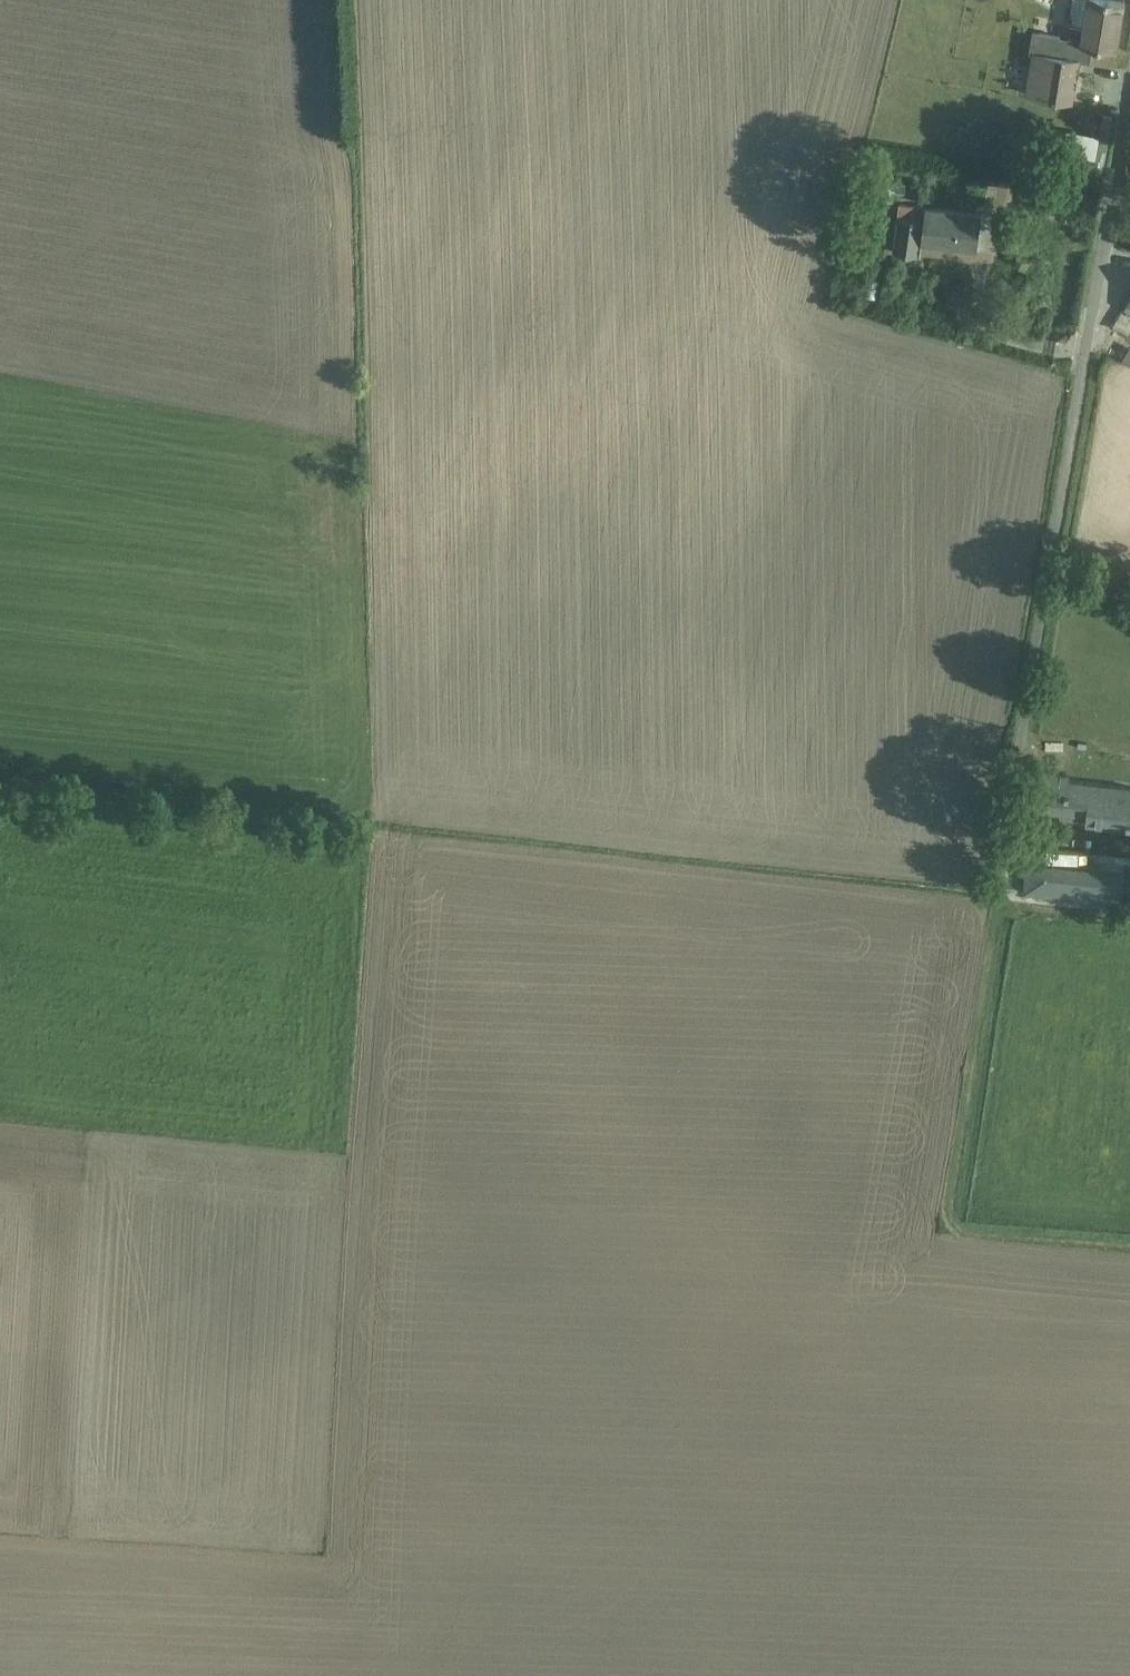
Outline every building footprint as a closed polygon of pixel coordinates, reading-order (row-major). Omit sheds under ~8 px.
[(1128,48),(1129,29),(1129,3),(1099,0),(1092,0),(1087,43),(1128,48)] [(1052,101),(1101,103),(1104,50),(1083,49),(1084,31),(1056,30),(1052,101)] [(1121,114),(1094,108),(1084,151),(1111,157),(1121,114)] [(927,244),(981,251),(986,212),(904,201),(898,251),(925,255),(927,244)] [(1129,839),(1129,786),(1039,781),(1036,833),(1129,839)] [(1050,871),(1046,907),(1104,913),(1108,877),(1050,871)]
